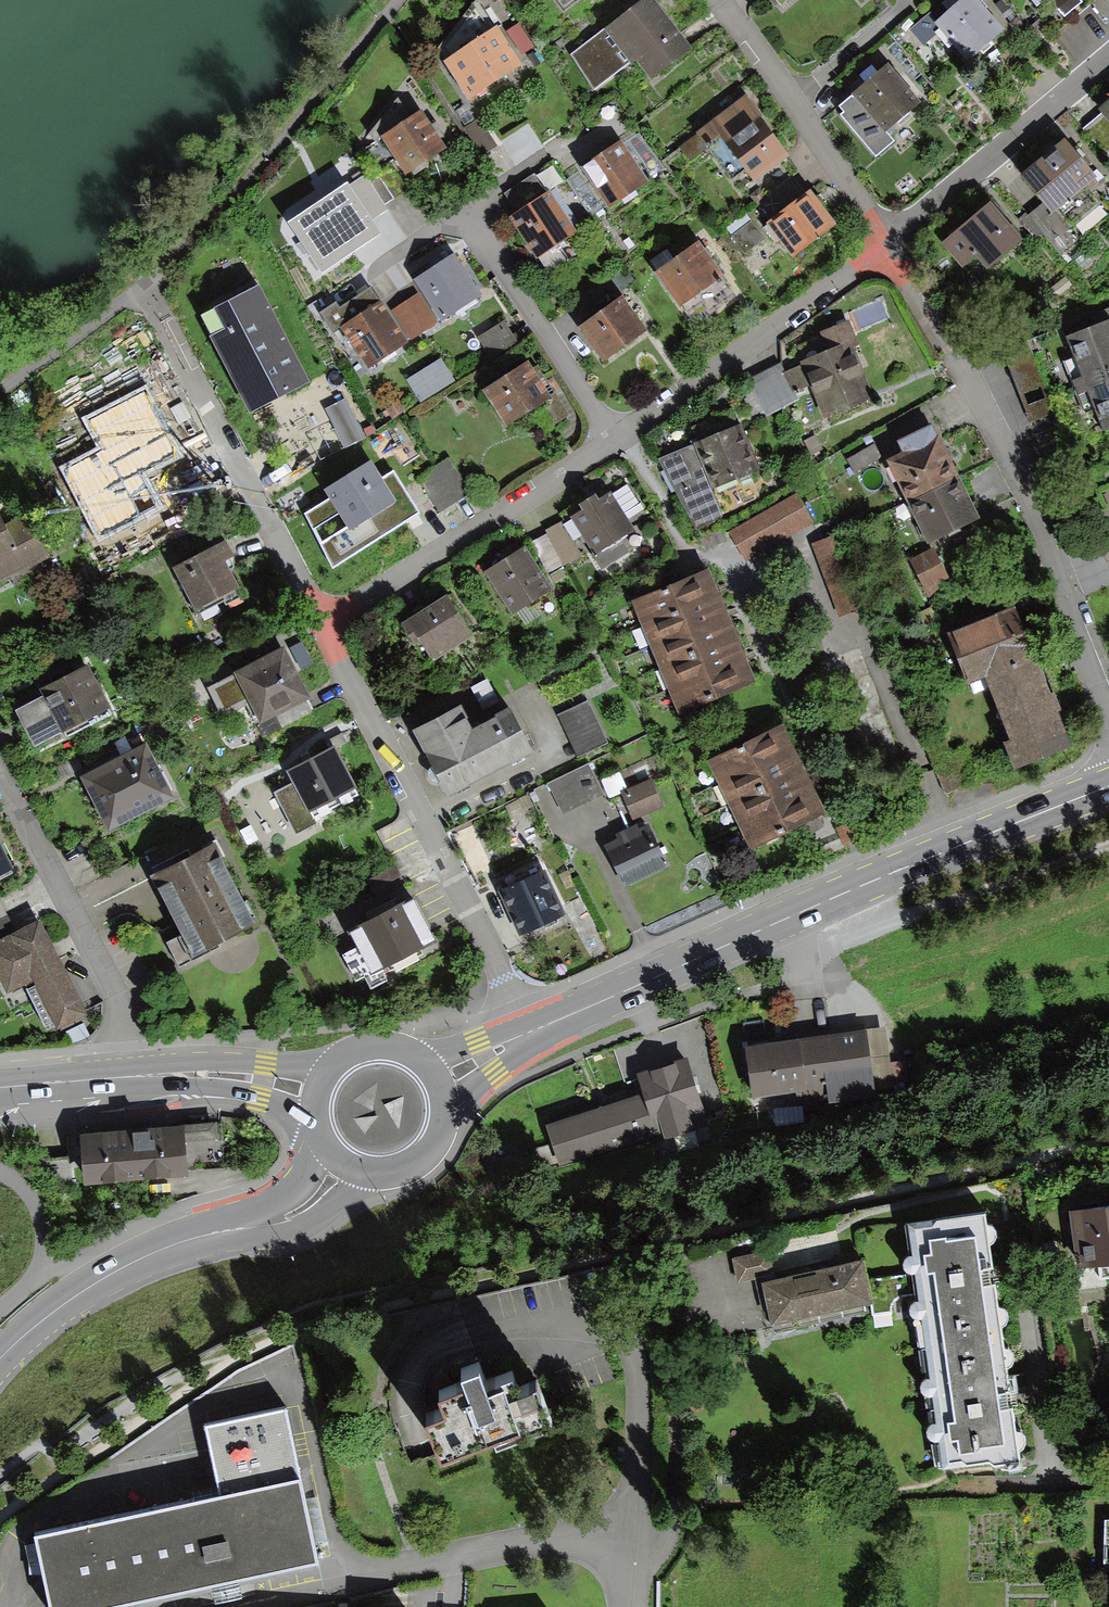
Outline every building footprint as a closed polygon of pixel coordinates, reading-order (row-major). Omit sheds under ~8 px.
[(654,0),(644,0),(606,28),(631,62),(637,58),(652,79),(692,48),(654,0)] [(962,5),(931,30),(960,67),(991,42),(962,5)] [(521,62),(498,26),(445,60),(468,96),(521,62)] [(631,62),(606,28),(571,54),(594,90),(631,62)] [(874,76),(839,106),(844,113),(842,115),(875,156),(893,141),(885,131),(920,103),(888,65),(874,76)] [(1094,107),(1108,126),(1108,95),(1094,107)] [(756,182),(789,157),(745,99),(699,134),(708,147),(733,179),(746,169),(756,182)] [(433,159),(409,122),(371,147),(395,184),(433,159)] [(708,147),(699,134),(680,147),(689,161),(708,147)] [(651,182),(623,139),(581,167),(609,210),(651,182)] [(1065,140),(1021,174),(1050,213),(1095,179),(1065,140)] [(505,193),(517,212),(545,194),(533,175),(505,193)] [(321,267),(378,230),(346,181),(289,218),(321,267)] [(517,212),(508,218),(535,258),(576,232),(549,191),(545,194),(517,212)] [(834,225),(808,192),(765,225),(790,258),(834,225)] [(1022,239),(990,201),(943,241),(974,279),(1022,239)] [(751,219),(730,235),(744,253),(765,238),(751,219)] [(698,243),(654,274),(678,308),(722,277),(698,243)] [(432,333),(474,305),(446,265),(405,293),(412,303),(432,333)] [(250,413),(311,380),(259,283),(216,306),(228,327),(209,337),(250,413)] [(412,303),(380,325),(401,355),(432,333),(412,303)] [(616,308),(570,336),(593,372),(639,344),(616,308)] [(372,314),(333,341),(361,382),(401,355),(380,325),(372,314)] [(824,416),(873,397),(854,346),(859,344),(850,320),(821,331),(828,350),(802,360),(804,365),(812,384),(824,416)] [(496,357),(521,342),(509,323),(484,338),(496,357)] [(1059,344),(1095,436),(1108,431),(1108,335),(1106,327),(1059,344)] [(412,380),(427,403),(460,381),(446,359),(412,380)] [(780,364),(749,380),(767,414),(798,398),(794,390),(812,384),(804,365),(785,372),(780,364)] [(542,411),(520,373),(475,399),(497,437),(542,411)] [(346,397),(328,406),(348,447),(366,438),(346,397)] [(175,471),(150,421),(90,451),(115,501),(175,471)] [(900,439),(905,450),(885,460),(926,543),(979,516),(932,423),(900,439)] [(742,426),(659,462),(696,529),(723,517),(711,489),(760,468),(742,426)] [(424,479),(443,514),(476,496),(457,461),(424,479)] [(423,506),(409,480),(375,499),(361,473),(323,494),(338,521),(302,541),(323,579),(411,531),(403,517),(423,506)] [(797,492),(728,529),(745,560),(814,523),(797,492)] [(583,510),(571,518),(604,569),(632,551),(623,538),(634,531),(610,493),(598,501),(595,496),(580,505),(583,510)] [(47,556),(25,516),(5,528),(0,519),(0,582),(47,556)] [(560,522),(547,531),(564,565),(582,554),(560,522)] [(840,533),(810,544),(838,615),(868,604),(840,533)] [(524,547),(485,572),(514,616),(553,591),(524,547)] [(934,548),(910,560),(930,600),(954,588),(934,548)] [(239,602),(216,555),(166,579),(188,626),(239,602)] [(714,581),(709,569),(630,603),(678,714),(757,681),(747,658),(738,636),(728,613),(719,593),(714,581)] [(472,635),(447,596),(403,625),(415,644),(420,641),(433,660),(472,635)] [(1015,767),(1068,745),(1013,610),(952,635),(971,681),(986,675),(1013,741),(1005,744),(1015,767)] [(282,658),(234,684),(260,731),(308,705),(282,658)] [(41,694),(45,702),(20,714),(36,750),(61,739),(113,715),(92,670),(41,694)] [(559,714),(576,754),(607,741),(589,701),(559,714)] [(459,709),(411,734),(445,797),(530,752),(508,709),(470,729),(459,709)] [(779,732),(709,766),(749,848),(819,814),(779,732)] [(178,810),(150,756),(88,788),(116,842),(178,810)] [(353,798),(332,758),(282,783),(302,824),(353,798)] [(604,794),(589,764),(548,784),(563,814),(604,794)] [(622,792),(634,818),(662,804),(650,779),(622,792)] [(606,845),(627,888),(670,867),(649,824),(639,829),(636,824),(615,834),(618,839),(606,845)] [(15,874),(0,846),(0,883),(15,874)] [(156,890),(188,946),(166,959),(180,983),(265,934),(220,854),(156,890)] [(403,868),(365,880),(371,899),(409,887),(403,868)] [(544,871),(499,892),(520,938),(565,917),(544,871)] [(412,902),(347,934),(368,974),(433,941),(412,902)] [(43,929),(0,951),(0,988),(8,1003),(30,991),(59,1046),(97,1025),(43,929)] [(875,1027),(743,1044),(751,1100),(882,1082),(875,1027)] [(558,1166),(702,1122),(683,1058),(635,1073),(641,1093),(544,1122),(558,1166)] [(222,1124),(80,1134),(83,1185),(189,1178),(188,1171),(225,1168),(222,1124)] [(1069,1211),(1076,1270),(1098,1268),(1099,1279),(1108,1277),(1108,1206),(1069,1211)] [(936,1445),(940,1470),(988,1463),(996,1467),(1020,1464),(1019,1453),(1020,1453),(1023,1451),(1025,1448),(1026,1445),(1026,1440),(1024,1436),(1022,1433),(1018,1432),(1016,1431),(1013,1408),(1010,1408),(1009,1401),(1008,1396),(1011,1396),(1008,1371),(1011,1369),(1013,1367),(1015,1363),(1015,1358),(1014,1354),(1011,1352),(1008,1350),(1005,1349),(1001,1330),(1004,1329),(1007,1326),(1008,1322),(1008,1317),(1006,1313),(1002,1310),(999,1308),(995,1284),(992,1284),(991,1277),(990,1272),(993,1271),(989,1245),(992,1244),(995,1241),(997,1237),(996,1232),(994,1228),(990,1226),(987,1225),(985,1216),(906,1227),(910,1256),(908,1256),(905,1257),(902,1261),(901,1265),(901,1270),(903,1273),(906,1275),(909,1276),(913,1276),(917,1305),(914,1306),(911,1308),(909,1311),(909,1315),(910,1318),(912,1321),(915,1322),(919,1322),(927,1378),(924,1379),(922,1381),(920,1384),(919,1388),(920,1392),(922,1396),(927,1399),(930,1399),(934,1425),(931,1427),(929,1429),(928,1432),(928,1436),(929,1440),(932,1443),(936,1445)] [(851,1259),(755,1281),(764,1319),(860,1297),(851,1259)] [(549,1374),(531,1380),(525,1364),(493,1375),(486,1357),(468,1363),(482,1404),(437,1420),(449,1455),(564,1416),(549,1374)] [(44,1606),(87,1606),(317,1559),(285,1408),(205,1425),(219,1490),(28,1530),(44,1606)]
